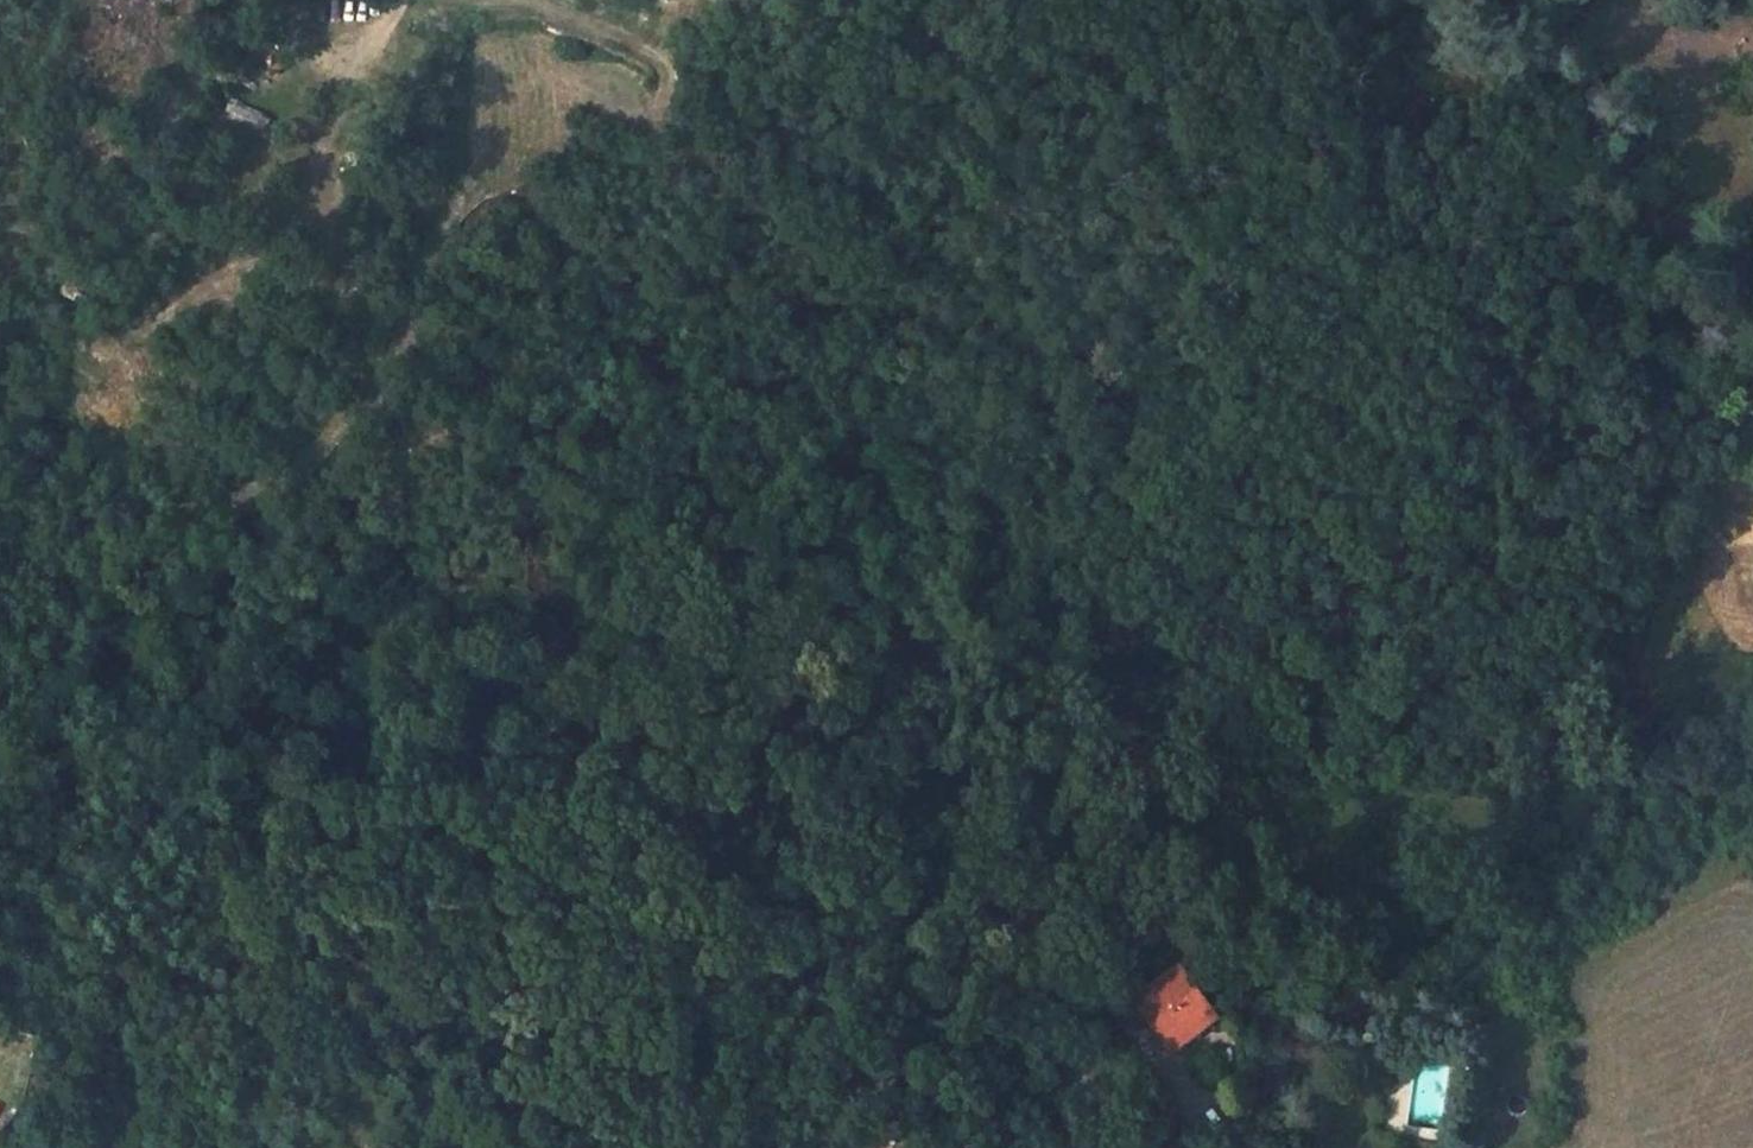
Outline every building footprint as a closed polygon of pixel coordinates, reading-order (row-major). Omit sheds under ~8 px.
[(1180,971),(1136,1003),(1169,1048),(1183,1037),(1187,1043),(1218,1020),(1180,971)] [(1187,1043),(1183,1037),(1169,1048),(1173,1053),(1187,1043)] [(1150,1097),(1132,1108),(1140,1120),(1158,1109),(1150,1097)]
